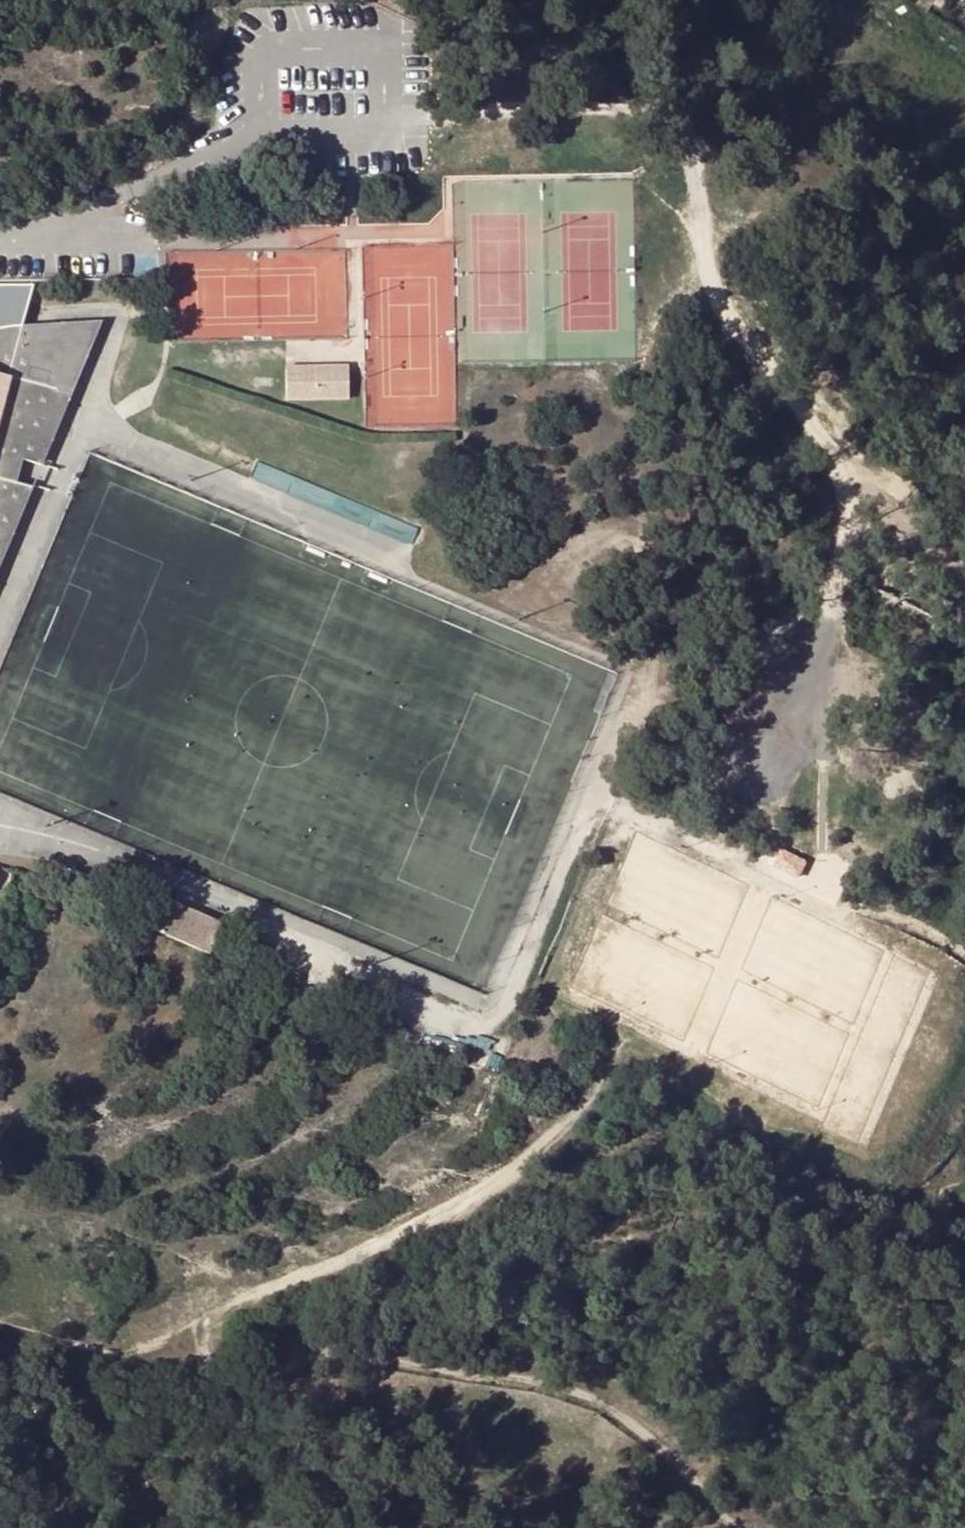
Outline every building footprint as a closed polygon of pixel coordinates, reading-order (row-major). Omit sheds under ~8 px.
[(946,0),(935,0),(932,4),(941,9),(947,1),(946,0)] [(759,45),(748,37),(739,49),(750,58),(759,45)] [(32,485),(18,480),(10,477),(18,455),(26,458),(35,462),(53,392),(68,393),(98,320),(41,326),(36,343),(16,338),(20,328),(35,286),(0,286),(0,568),(32,485)] [(36,343),(41,326),(20,328),(16,338),(36,343)] [(348,366),(287,367),(287,398),(349,398),(348,366)] [(42,464),(68,393),(53,392),(35,462),(42,464)] [(18,480),(26,458),(18,455),(10,477),(18,480)] [(154,899),(151,904),(173,914),(175,908),(154,899)] [(140,930),(208,960),(222,929),(175,908),(173,914),(151,904),(140,930)]
